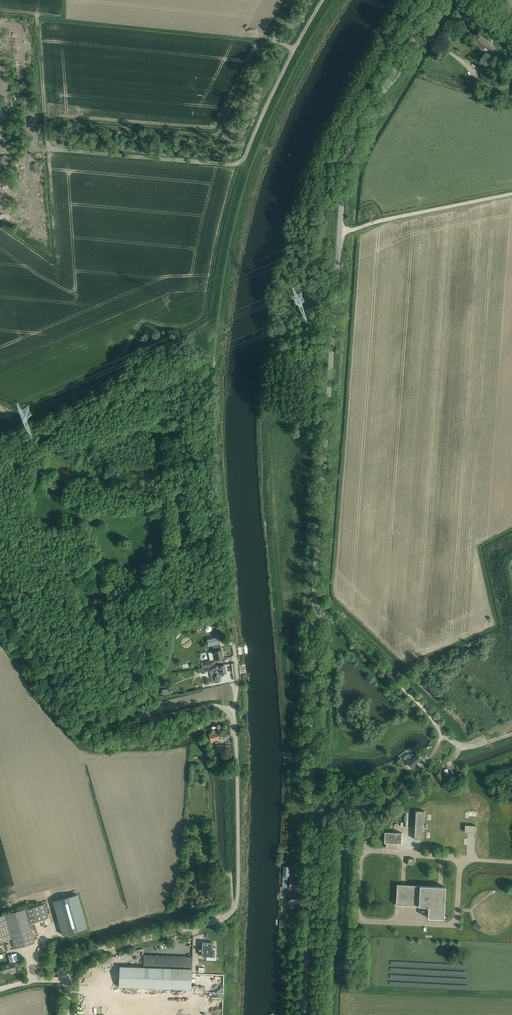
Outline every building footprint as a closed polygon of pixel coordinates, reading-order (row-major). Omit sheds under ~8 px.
[(497,52),(484,38),(481,35),(473,42),(482,50),(484,52),(486,52),(488,50),(494,55),(497,52)] [(216,638),(216,635),(207,637),(209,646),(220,643),(219,637),(216,638)] [(223,658),(222,650),(212,652),(213,656),(214,655),(215,660),(223,658)] [(214,675),(214,676),(215,681),(220,680),(220,676),(221,676),(221,675),(226,673),(225,665),(219,666),(219,665),(212,667),(198,669),(198,670),(199,673),(209,671),(213,670),(214,675)] [(219,736),(217,731),(208,733),(209,736),(206,737),(207,742),(221,738),(220,735),(219,736)] [(415,756),(413,754),(411,756),(410,754),(407,757),(409,758),(405,761),(411,767),(421,758),(417,754),(415,756)] [(402,767),(406,764),(400,758),(397,761),(402,767)] [(439,780),(442,778),(442,777),(443,776),(440,772),(435,775),(439,780)] [(423,839),(424,811),(415,810),(414,839),(423,839)] [(401,843),(402,833),(385,832),(384,842),(386,842),(385,848),(396,848),(397,843),(401,843)] [(289,876),(289,866),(283,865),(283,876),(281,876),(281,887),(287,888),(288,876),(289,876)] [(207,888),(206,881),(206,876),(199,878),(200,882),(201,882),(202,889),(200,890),(201,898),(211,897),(210,888),(207,888)] [(444,918),(445,892),(445,887),(397,884),(396,904),(427,906),(427,907),(428,907),(427,917),(444,918)] [(300,902),(300,894),(290,893),(290,901),(291,902),(292,902),(294,902),(295,902),(300,902)] [(77,894),(53,901),(63,935),(87,928),(77,894)] [(40,905),(25,909),(29,923),(44,919),(49,918),(45,903),(40,905)] [(15,948),(34,943),(29,923),(25,909),(6,914),(12,938),(15,948)] [(0,916),(0,942),(4,941),(12,938),(6,914),(0,916)] [(213,946),(213,942),(202,942),(202,946),(200,946),(200,945),(199,945),(199,951),(202,951),(201,956),(208,956),(208,955),(213,956),(213,948),(215,948),(215,946),(213,946)] [(119,986),(134,987),(184,988),(191,989),(192,973),(192,968),(186,968),(186,956),(144,955),(144,964),(140,964),(140,967),(136,966),(120,966),(119,986)] [(2,965),(2,969),(1,969),(1,970),(1,972),(2,972),(3,973),(4,973),(16,970),(14,962),(2,965)]
